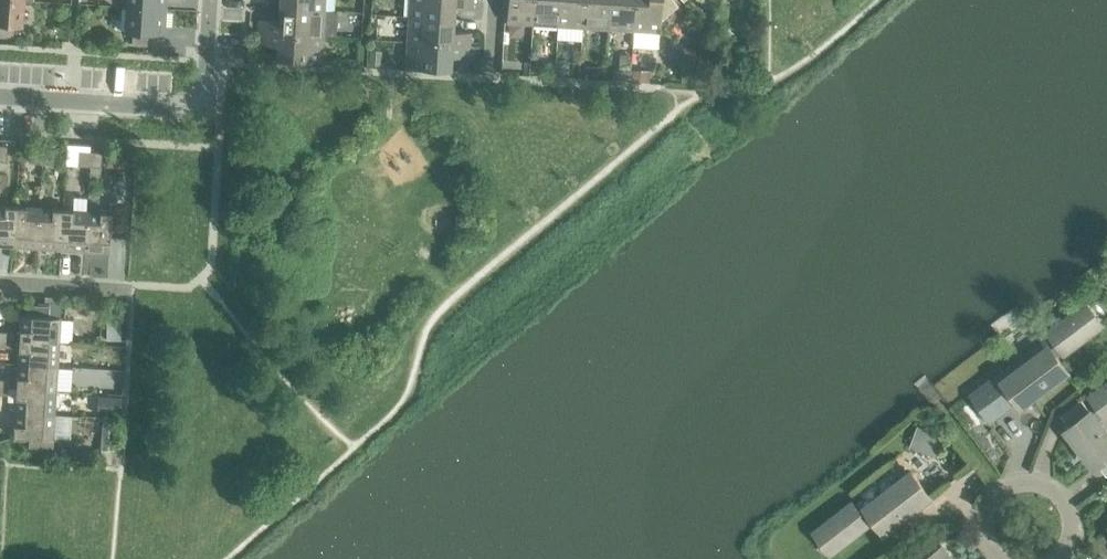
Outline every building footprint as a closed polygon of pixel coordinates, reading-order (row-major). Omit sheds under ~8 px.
[(16,0),(0,0),(0,35),(12,36),(12,25),(21,25),(22,0),(16,0)] [(125,7),(165,10),(165,0),(126,0),(125,7)] [(278,8),(323,11),(324,0),(279,0),(278,8)] [(408,16),(453,19),(453,6),(471,7),(472,0),(409,0),(408,16)] [(532,24),(533,0),(507,0),(506,22),(532,24)] [(557,26),(558,0),(533,0),(532,24),(557,26)] [(582,27),(584,0),(558,0),(557,26),(582,27)] [(607,29),(609,0),(584,0),(582,27),(607,29)] [(632,31),(634,0),(609,0),(607,29),(632,31)] [(632,31),(658,32),(659,21),(677,5),(672,0),(634,0),(632,31)] [(165,10),(125,7),(123,32),(132,32),(131,44),(146,45),(147,33),(163,34),(165,10)] [(260,19),(259,32),(321,36),(323,11),(278,8),(278,20),(260,19)] [(408,16),(406,41),(469,45),(470,33),(452,32),(453,19),(408,16)] [(321,36),(259,32),(258,44),(276,45),(275,59),(320,62),(321,36)] [(469,45),(406,41),(404,67),(449,70),(450,56),(468,57),(469,45)] [(367,50),(366,65),(378,66),(379,51),(367,50)] [(619,54),(619,62),(629,62),(629,54),(619,54)] [(680,64),(680,81),(696,81),(696,65),(680,64)] [(584,69),(583,79),(596,80),(596,70),(584,69)] [(612,81),(629,82),(630,72),(612,71),(612,81)] [(66,144),(65,165),(77,166),(78,151),(90,151),(90,145),(66,144)] [(29,163),(41,163),(42,148),(30,148),(29,163)] [(42,148),(41,163),(53,164),(54,149),(42,148)] [(77,166),(89,166),(90,151),(78,151),(77,166)] [(90,151),(89,166),(100,167),(101,152),(98,152),(90,151)] [(106,154),(106,166),(122,167),(123,155),(106,154)] [(12,246),(14,207),(0,206),(0,245),(12,246)] [(12,246),(36,248),(38,208),(14,207),(12,246)] [(36,248),(60,249),(62,210),(38,208),(36,248)] [(60,249),(83,251),(86,211),(62,210),(60,249)] [(86,211),(83,251),(108,252),(111,213),(86,211)] [(26,305),(25,316),(59,318),(60,303),(57,303),(44,302),(37,302),(37,306),(26,305)] [(1086,305),(1049,333),(1057,344),(1050,349),(1049,347),(1022,367),(1018,362),(973,397),(990,420),(1016,400),(1022,407),(1068,372),(1056,356),(1063,351),(1064,353),(1101,324),(1086,305)] [(20,315),(18,340),(58,343),(59,318),(25,316),(20,315)] [(106,316),(106,340),(120,340),(120,316),(106,316)] [(10,347),(11,332),(0,331),(0,347),(10,347)] [(18,340),(17,364),(56,367),(58,343),(18,340)] [(17,364),(15,388),(55,390),(56,367),(17,364)] [(7,395),(8,380),(0,379),(0,394),(7,395)] [(1090,398),(1098,408),(1091,413),(1090,412),(1065,430),(1094,468),(1097,465),(1105,476),(1106,474),(1106,434),(1097,420),(1104,415),(1105,418),(1106,416),(1106,386),(1090,398)] [(15,388),(14,412),(53,414),(55,390),(15,388)] [(98,396),(97,414),(120,414),(120,397),(98,396)] [(53,414),(14,412),(12,436),(28,437),(27,449),(43,450),(43,438),(52,439),(53,414)] [(102,418),(101,448),(113,449),(114,418),(102,418)] [(918,426),(910,447),(934,456),(942,435),(918,426)] [(78,447),(62,448),(62,461),(79,460),(78,447)] [(911,473),(865,508),(867,510),(860,515),(852,505),(815,534),(830,553),(867,524),(866,523),(873,518),(884,533),(930,497),(911,473)] [(942,547),(926,558),(951,558),(942,547)]
